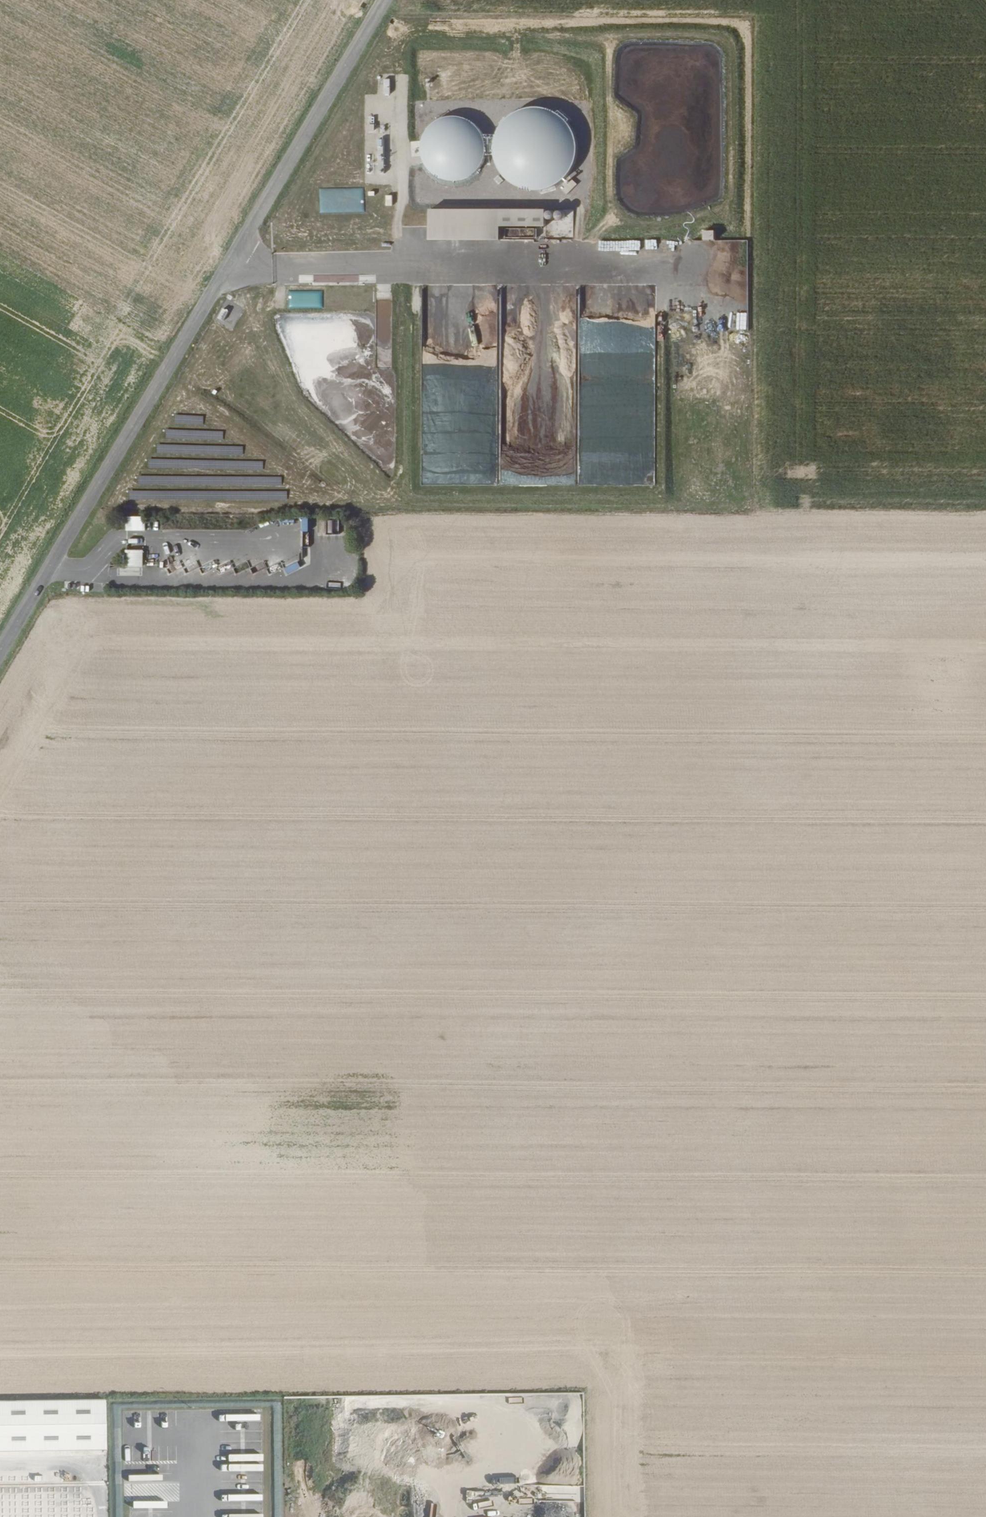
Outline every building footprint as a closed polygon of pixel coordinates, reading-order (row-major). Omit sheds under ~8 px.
[(519,187),(529,190),(539,190),(549,188),(558,184),(566,178),(572,170),(576,161),(577,151),(577,141),(574,131),(568,123),(561,116),(552,111),(543,108),(533,107),(523,109),(514,113),(506,120),(500,128),(496,137),(494,147),(495,157),(498,166),(503,175),(510,182),(519,187)] [(423,141),(422,150),(423,159),(427,167),(433,173),(441,178),(449,181),(458,180),(467,178),(474,173),(480,166),(484,158),(485,149),(483,140),(480,132),(474,125),(466,121),(457,118),(448,118),(440,121),(432,126),(427,133),(423,141)] [(546,226),(546,209),(430,210),(430,240),(497,240),(497,226),(546,226)] [(714,238),(714,230),(704,230),(704,238),(714,238)] [(418,256),(431,255),(431,240),(418,241),(418,256)] [(596,309),(607,309),(608,293),(633,294),(634,286),(588,285),(588,294),(596,294),(596,309)] [(472,313),(473,292),(460,292),(460,313),(472,313)] [(637,347),(638,340),(625,336),(624,343),(637,347)] [(578,483),(652,484),(653,376),(631,376),(630,384),(617,384),(617,385),(601,384),(588,384),(588,378),(579,378),(578,483)] [(148,516),(130,516),(130,530),(148,530),(148,516)] [(146,550),(129,550),(129,566),(146,566),(146,550)] [(108,1401),(0,1402),(0,1453),(108,1451),(108,1401)]
